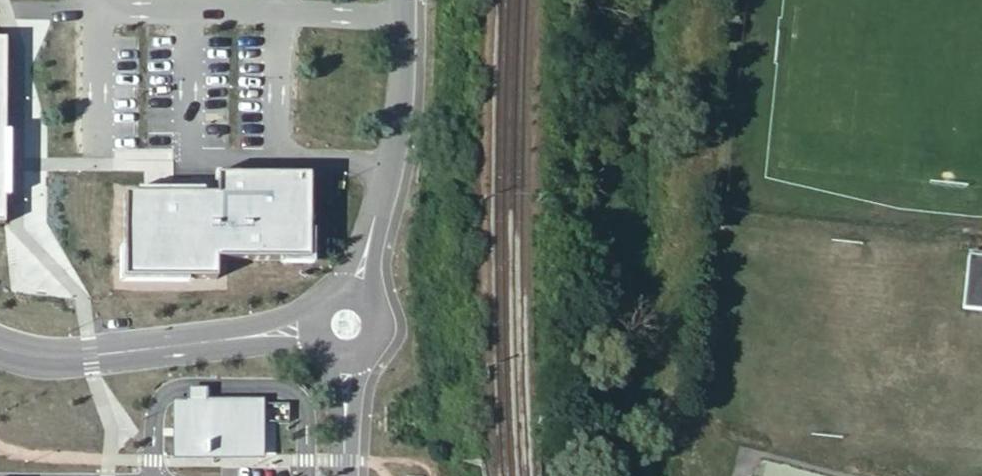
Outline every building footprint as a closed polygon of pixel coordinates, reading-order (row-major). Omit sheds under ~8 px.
[(124,194),(124,279),(216,279),(216,260),(309,260),(309,175),(217,175),(217,194),(185,194),(164,194),(124,194)] [(967,253),(961,307),(981,309),(981,255),(967,253)] [(175,452),(262,452),(262,402),(209,401),(209,395),(188,395),(188,401),(175,401),(175,452)]
